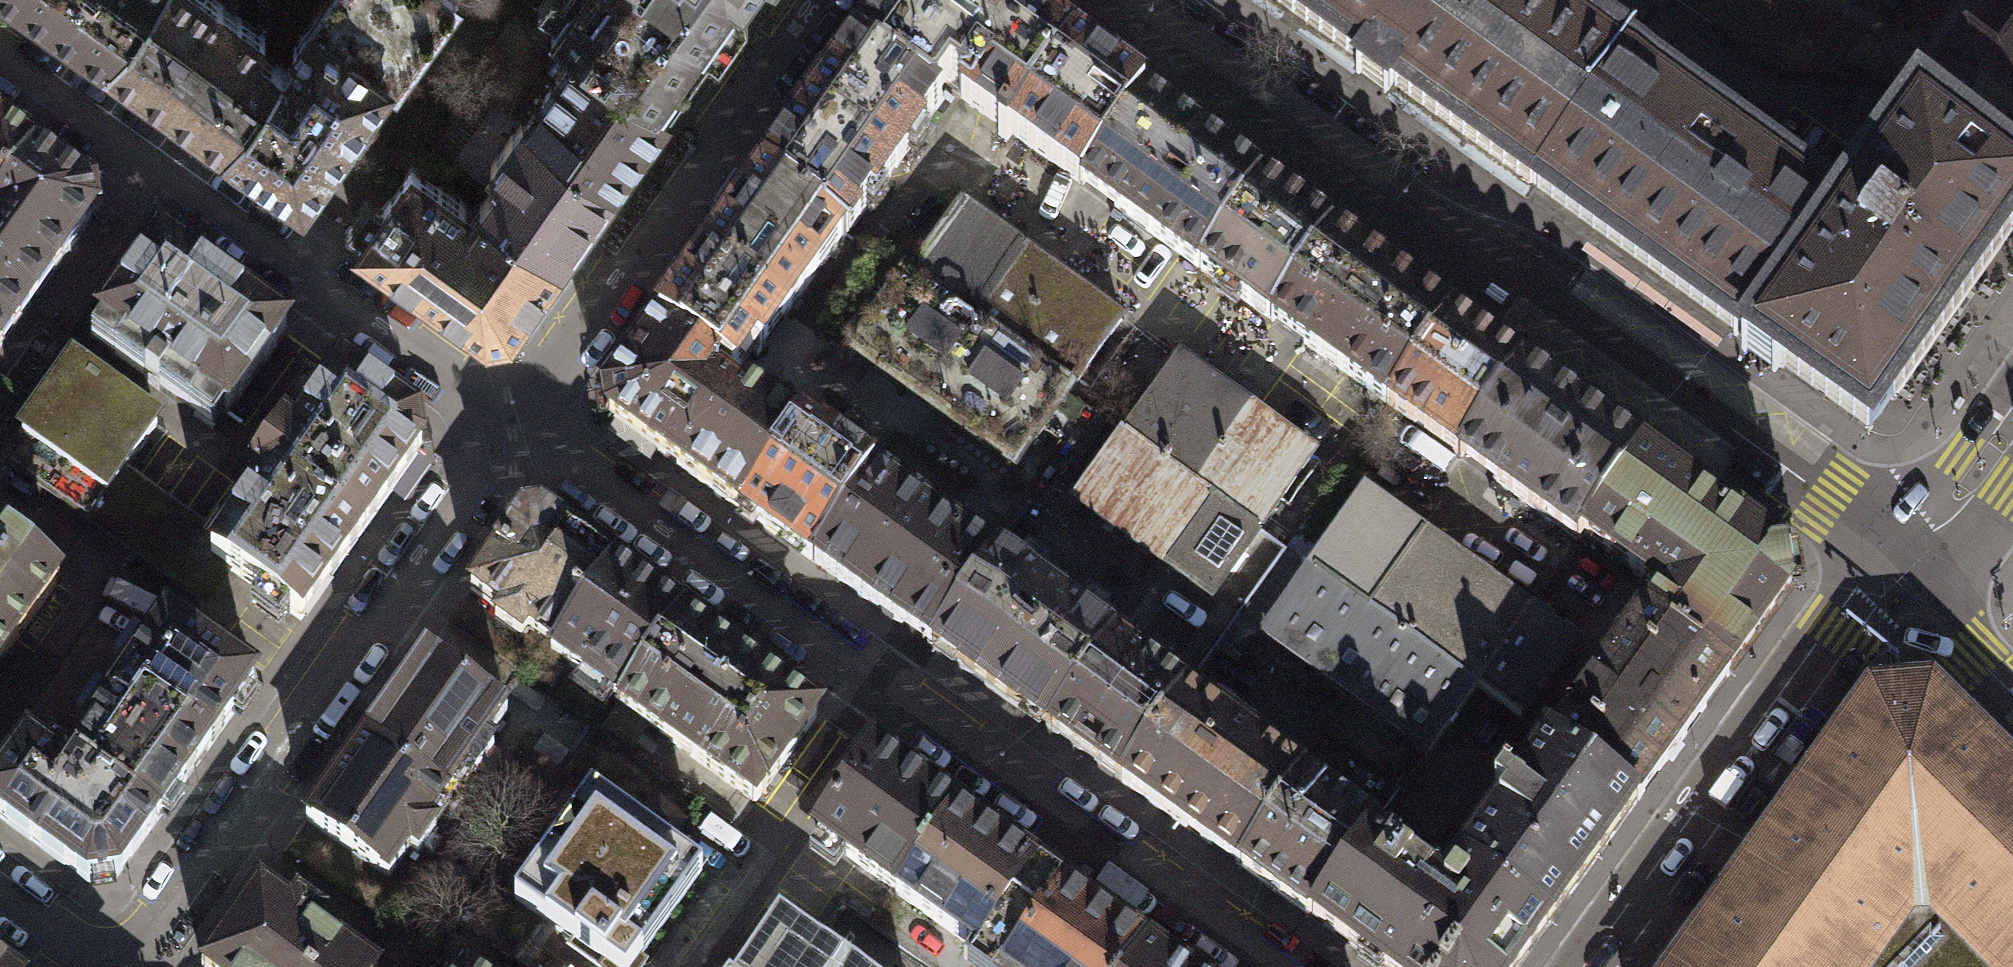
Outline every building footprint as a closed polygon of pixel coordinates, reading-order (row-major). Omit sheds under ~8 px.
[(59,29),(146,90),(243,158),(295,194),(378,77),(386,83),(424,30),(446,0),(319,0),(284,49),(214,0),(19,0),(59,29)] [(659,106),(741,0),(539,0),(532,10),(576,45),(659,106)] [(859,45),(933,99),(948,78),(965,88),(960,97),(1010,132),(1073,46),(1049,28),(1010,0),(890,0),(859,45)] [(1533,192),(1628,62),(1630,58),(1547,0),(1258,0),(1355,69),(1533,192)] [(1992,69),(1956,43),(1919,108),(2012,179),(2012,39),(1992,69)] [(636,136),(659,106),(576,45),(488,159),(496,174),(478,196),(415,155),(352,237),(449,304),(468,324),(506,318),(577,218),(636,136)] [(764,177),(845,235),(940,104),(933,99),(859,45),(817,103),(764,177)] [(1144,97),(1073,46),(1010,132),(1081,184),(1144,97)] [(1628,62),(1533,192),(1871,433),(2012,228),(2012,179),(1919,108),(1910,120),(1836,221),(1794,193),(1798,186),(1628,62)] [(1144,97),(1081,184),(1101,198),(1200,269),(1263,183),(1163,111),(1144,97)] [(31,337),(111,223),(107,198),(5,126),(0,122),(0,382),(31,337)] [(658,325),(718,368),(731,377),(750,351),(757,356),(774,332),(845,235),(764,177),(720,238),(693,277),(658,325)] [(1263,183),(1200,269),(1271,321),(1334,235),(1263,183)] [(974,328),(1027,253),(1003,236),(959,205),(906,279),(974,328)] [(1334,235),(1271,321),(1287,332),(1389,404),(1451,318),(1348,246),(1334,235)] [(1027,253),(974,328),(1067,395),(1121,320),(1074,286),(1027,253)] [(290,352),(156,257),(93,341),(90,362),(209,448),(214,441),(218,435),(226,441),(290,352)] [(974,328),(906,279),(876,258),(822,333),(942,418),(1014,469),(1067,395),(974,328)] [(1522,370),(1451,318),(1389,404),(1461,456),(1522,370)] [(739,510),(798,427),(747,393),(741,400),(712,378),(718,368),(658,325),(606,398),(608,417),(659,453),(739,510)] [(1196,486),(1248,413),(1216,390),(1176,361),(1124,434),(1196,486)] [(162,434),(72,368),(2,467),(94,531),(131,478),(148,454),(162,434)] [(1580,541),(1584,536),(1642,455),(1536,379),(1522,370),(1461,456),(1475,466),(1580,541)] [(424,432),(345,374),(320,410),(306,400),(241,495),(249,501),(238,516),(220,541),(204,564),(249,596),(303,635),(430,458),(424,432)] [(1248,413),(1196,486),(1215,500),(1257,530),(1310,456),(1270,428),(1248,413)] [(812,561),(874,474),(820,436),(817,441),(798,427),(739,510),(777,537),(812,561)] [(1169,564),(1215,500),(1196,486),(1124,434),(1078,499),(1169,564)] [(1719,508),(1642,455),(1584,536),(1661,591),(1643,616),(1728,677),(1762,630),(1792,587),(1787,557),(1719,508)] [(932,646),(994,559),(978,548),(874,474),(812,561),(861,596),(914,634),(932,646)] [(131,478),(94,531),(228,626),(249,596),(204,564),(220,541),(131,478)] [(1369,611),(1425,533),(1400,516),(1369,494),(1313,573),(1369,611)] [(541,499),(518,503),(463,582),(496,604),(489,614),(515,632),(524,639),(531,629),(551,643),(616,553),(541,499)] [(1215,500),(1169,564),(1212,594),(1257,530),(1215,500)] [(1425,533),(1369,611),(1478,686),(1532,608),(1499,586),(1425,533)] [(51,581),(0,545),(0,652),(51,581)] [(613,699),(683,603),(666,593),(616,553),(551,643),(546,652),(613,699)] [(1369,611),(1313,573),(1286,553),(1240,617),(1432,752),(1478,686),(1369,611)] [(1049,729),(1114,638),(1100,628),(996,555),(994,559),(932,646),(1035,719),(1049,729)] [(683,603),(613,699),(623,706),(603,734),(637,758),(655,733),(757,805),(827,706),(754,654),(683,603)] [(1532,608),(1478,686),(1523,718),(1578,641),(1532,608)] [(1719,691),(1728,677),(1643,616),(1632,632),(1553,740),(1638,802),(1672,755),(1719,691)] [(261,693),(165,626),(82,747),(91,753),(83,767),(69,783),(21,747),(0,777),(0,833),(86,899),(119,892),(203,775),(261,693)] [(1121,781),(1186,691),(1114,638),(1049,729),(1121,781)] [(417,649),(356,735),(445,797),(473,757),(505,711),(417,649)] [(1912,905),(1927,904),(1990,966),(2012,966),(2012,768),(1937,692),(1939,690),(1933,684),(1923,685),(1923,688),(1881,691),(1880,688),(1871,689),(1866,696),(1868,697),(1674,966),(1868,966),(1912,905)] [(1238,866),(1303,775),(1291,766),(1186,691),(1121,781),(1224,855),(1238,866)] [(445,797),(356,735),(297,819),(386,881),(413,841),(445,797)] [(1590,868),(1638,802),(1553,740),(1473,850),(1463,863),(1549,925),(1560,911),(1590,868)] [(837,798),(812,834),(895,891),(951,810),(869,753),(837,798)] [(1313,919),(1372,838),(1378,828),(1303,775),(1238,866),(1313,919)] [(589,783),(507,895),(608,966),(632,966),(666,919),(705,866),(589,783)] [(951,810),(895,891),(974,946),(960,965),(963,966),(1009,966),(1064,889),(951,810)] [(1463,863),(1444,890),(1372,838),(1313,919),(1380,966),(1519,966),(1549,925),(1463,863)] [(255,871),(188,961),(196,966),(376,966),(380,962),(317,915),(323,907),(305,894),(290,883),(284,892),(255,871)] [(1064,889),(1009,966),(1128,966),(1144,945),(1064,889)] [(769,901),(722,966),(864,966),(837,949),(769,901)] [(1927,904),(1912,905),(1868,966),(1990,966),(1927,904)] [(1144,945),(1128,966),(1176,966),(1144,945)] [(459,957),(452,966),(473,966),(459,957)]
